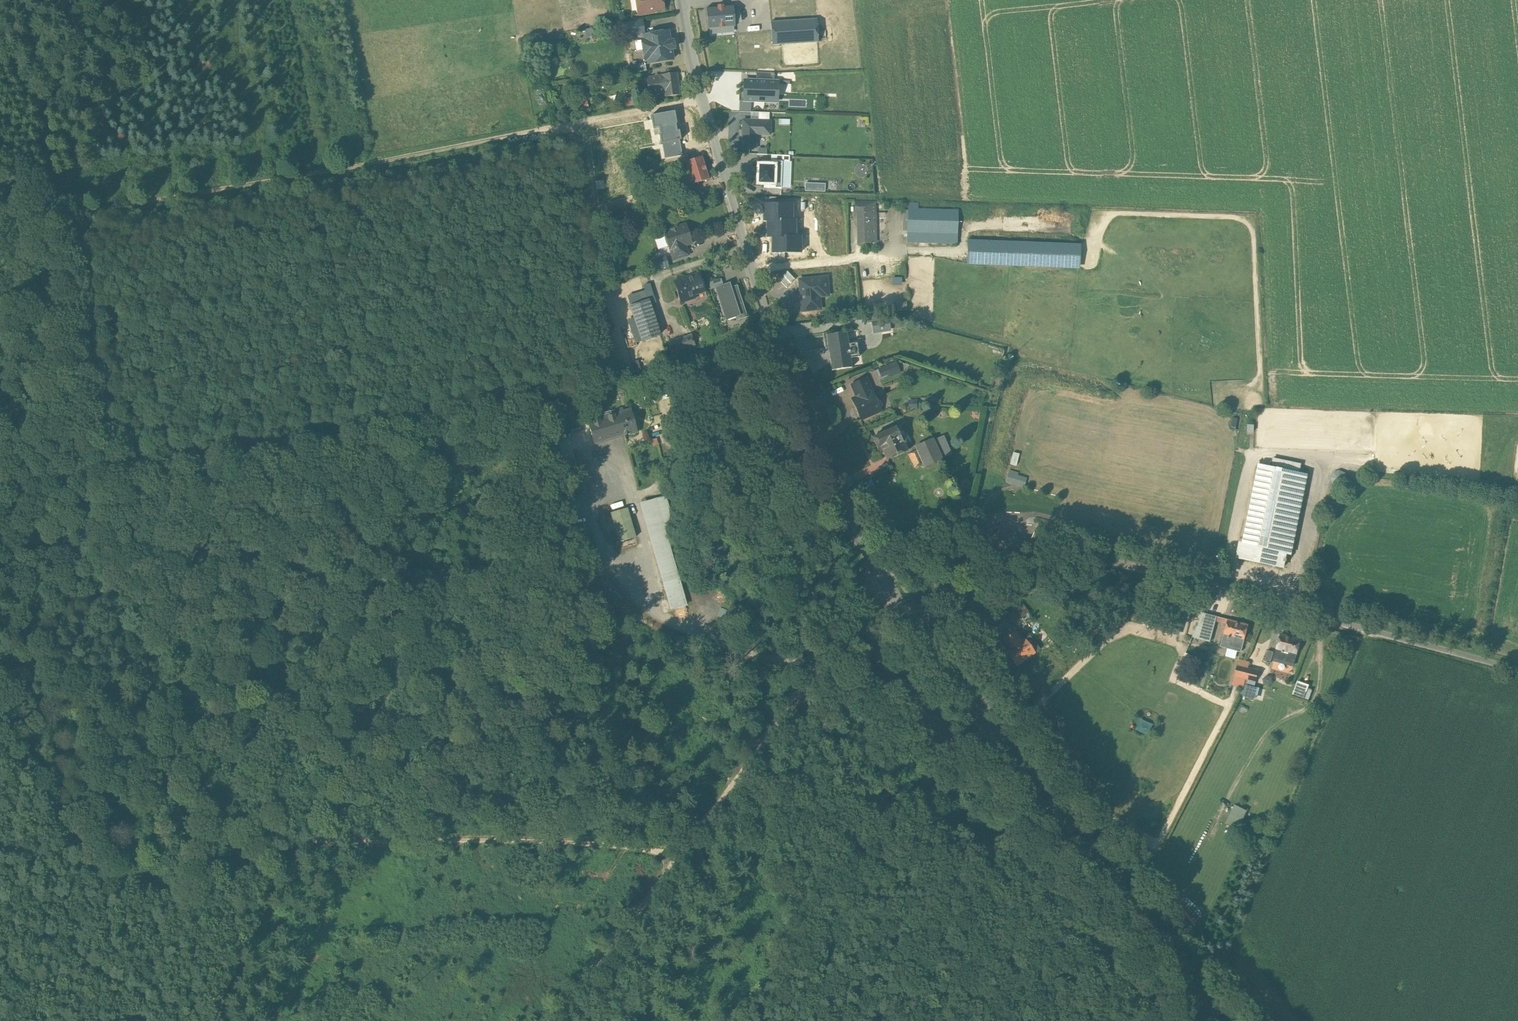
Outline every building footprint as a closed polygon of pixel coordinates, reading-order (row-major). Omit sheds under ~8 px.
[(640,14),(653,12),(654,10),(664,9),(662,0),(638,0),(640,14)] [(717,7),(706,8),(707,29),(710,29),(710,34),(734,33),(734,27),(735,27),(735,22),(741,22),(740,9),(734,9),(734,6),(724,7),(724,5),(717,5),(717,7)] [(817,19),(770,22),(772,45),(803,43),(818,42),(817,28),(817,19)] [(642,21),(624,24),(626,36),(644,33),(642,21)] [(668,31),(644,35),(644,39),(641,40),(644,60),(648,59),(649,63),(673,59),(671,49),(674,49),(673,41),(670,41),(668,31)] [(677,72),(662,75),(663,81),(665,93),(666,97),(681,95),(677,72)] [(778,81),(745,80),(744,100),(767,101),(767,94),(777,95),(778,81)] [(656,84),(648,85),(649,95),(665,93),(663,81),(656,82),(656,84)] [(771,120),(743,119),(742,147),(756,148),(756,134),(770,135),(771,120)] [(680,140),(663,143),(665,158),(683,154),(680,140)] [(702,156),(686,162),(691,176),(693,184),(694,183),(710,178),(702,156)] [(776,164),(757,163),(756,184),(766,185),(766,183),(767,183),(767,185),(776,185),(776,164)] [(691,176),(685,178),(689,190),(696,188),(694,183),(693,184),(691,176)] [(689,190),(685,192),(687,198),(698,194),(696,188),(689,190)] [(875,202),(855,201),(855,213),(858,213),(859,242),(876,242),(875,202)] [(792,203),(763,204),(764,220),(793,220),(792,203)] [(920,209),(908,209),(908,218),(904,218),(904,222),(908,222),(907,242),(957,243),(958,224),(961,224),(961,220),(958,220),(958,210),(920,209)] [(796,220),(766,220),(767,236),(796,236),(796,220)] [(677,226),(670,228),(669,230),(665,231),(666,234),(666,235),(665,236),(668,244),(670,245),(670,246),(674,259),(687,254),(684,245),(691,243),(685,225),(679,227),(677,226)] [(801,236),(772,236),(772,252),(801,252),(801,236)] [(1029,244),(970,242),(969,262),(1028,265),(1029,244)] [(1078,247),(1029,244),(1028,265),(1077,267),(1078,247)] [(665,257),(650,262),(652,270),(668,266),(665,257)] [(699,273),(674,282),(681,303),(689,300),(688,297),(706,291),(699,273)] [(798,278),(801,312),(822,310),(821,298),(830,297),(828,275),(798,278)] [(729,283),(717,287),(727,319),(738,316),(739,319),(748,317),(737,285),(730,287),(729,283)] [(648,301),(631,306),(642,340),(659,334),(648,301)] [(907,310),(907,302),(897,302),(897,311),(907,310)] [(879,313),(867,314),(868,321),(872,321),(874,332),(890,329),(888,318),(880,319),(879,313)] [(847,331),(835,333),(837,346),(829,347),(832,370),(852,367),(847,331)] [(835,333),(824,335),(826,347),(829,347),(837,346),(835,333)] [(692,334),(668,341),(671,352),(695,344),(692,334)] [(896,361),(878,368),(881,377),(890,374),(891,377),(901,373),(896,361)] [(866,379),(852,385),(857,395),(870,389),(866,379)] [(870,389),(857,395),(859,401),(858,404),(856,405),(861,418),(880,410),(879,409),(881,408),(882,405),(880,400),(877,399),(875,400),(870,389)] [(631,410),(617,414),(624,435),(637,431),(631,410)] [(616,414),(589,422),(595,443),(623,435),(624,435),(617,414),(616,414)] [(896,426),(873,437),(877,447),(881,446),(887,459),(910,449),(904,437),(902,438),(896,426)] [(932,439),(917,446),(926,466),(941,459),(932,439)] [(918,449),(909,454),(915,467),(924,463),(918,449)] [(1301,464),(1273,458),(1271,466),(1300,472),(1301,464)] [(1271,466),(1259,463),(1242,543),(1240,543),(1237,557),(1283,567),(1285,561),(1288,562),(1289,559),(1285,559),(1286,553),(1291,554),(1308,474),(1300,472),(1271,466)] [(1019,472),(1010,469),(1006,481),(1025,486),(1028,478),(1018,475),(1019,472)] [(1337,481),(1332,479),(1328,483),(1328,488),(1332,492),(1337,490),(1340,486),(1337,481)] [(655,497),(638,502),(662,582),(679,577),(655,497)] [(628,508),(612,513),(620,540),(636,535),(628,508)] [(1023,608),(1016,614),(1020,619),(1027,613),(1023,608)] [(1202,613),(1192,637),(1210,642),(1217,617),(1202,613)] [(1249,624),(1229,619),(1221,646),(1242,652),(1249,624)] [(1024,639),(1021,641),(1014,631),(1003,640),(1010,649),(1006,653),(1016,666),(1034,652),(1024,639)] [(1281,633),(1273,661),(1293,666),(1301,639),(1281,633)] [(1267,650),(1264,662),(1270,664),(1273,651),(1267,650)] [(1250,662),(1239,659),(1232,685),(1244,688),(1242,696),(1255,700),(1259,688),(1254,687),(1259,669),(1249,667),(1250,662)] [(1310,685),(1297,680),(1292,694),(1309,700),(1313,690),(1309,688),(1310,685)] [(1137,729),(1150,734),(1155,723),(1141,717),(1137,729)] [(1240,829),(1249,809),(1237,804),(1228,823),(1240,829)]
